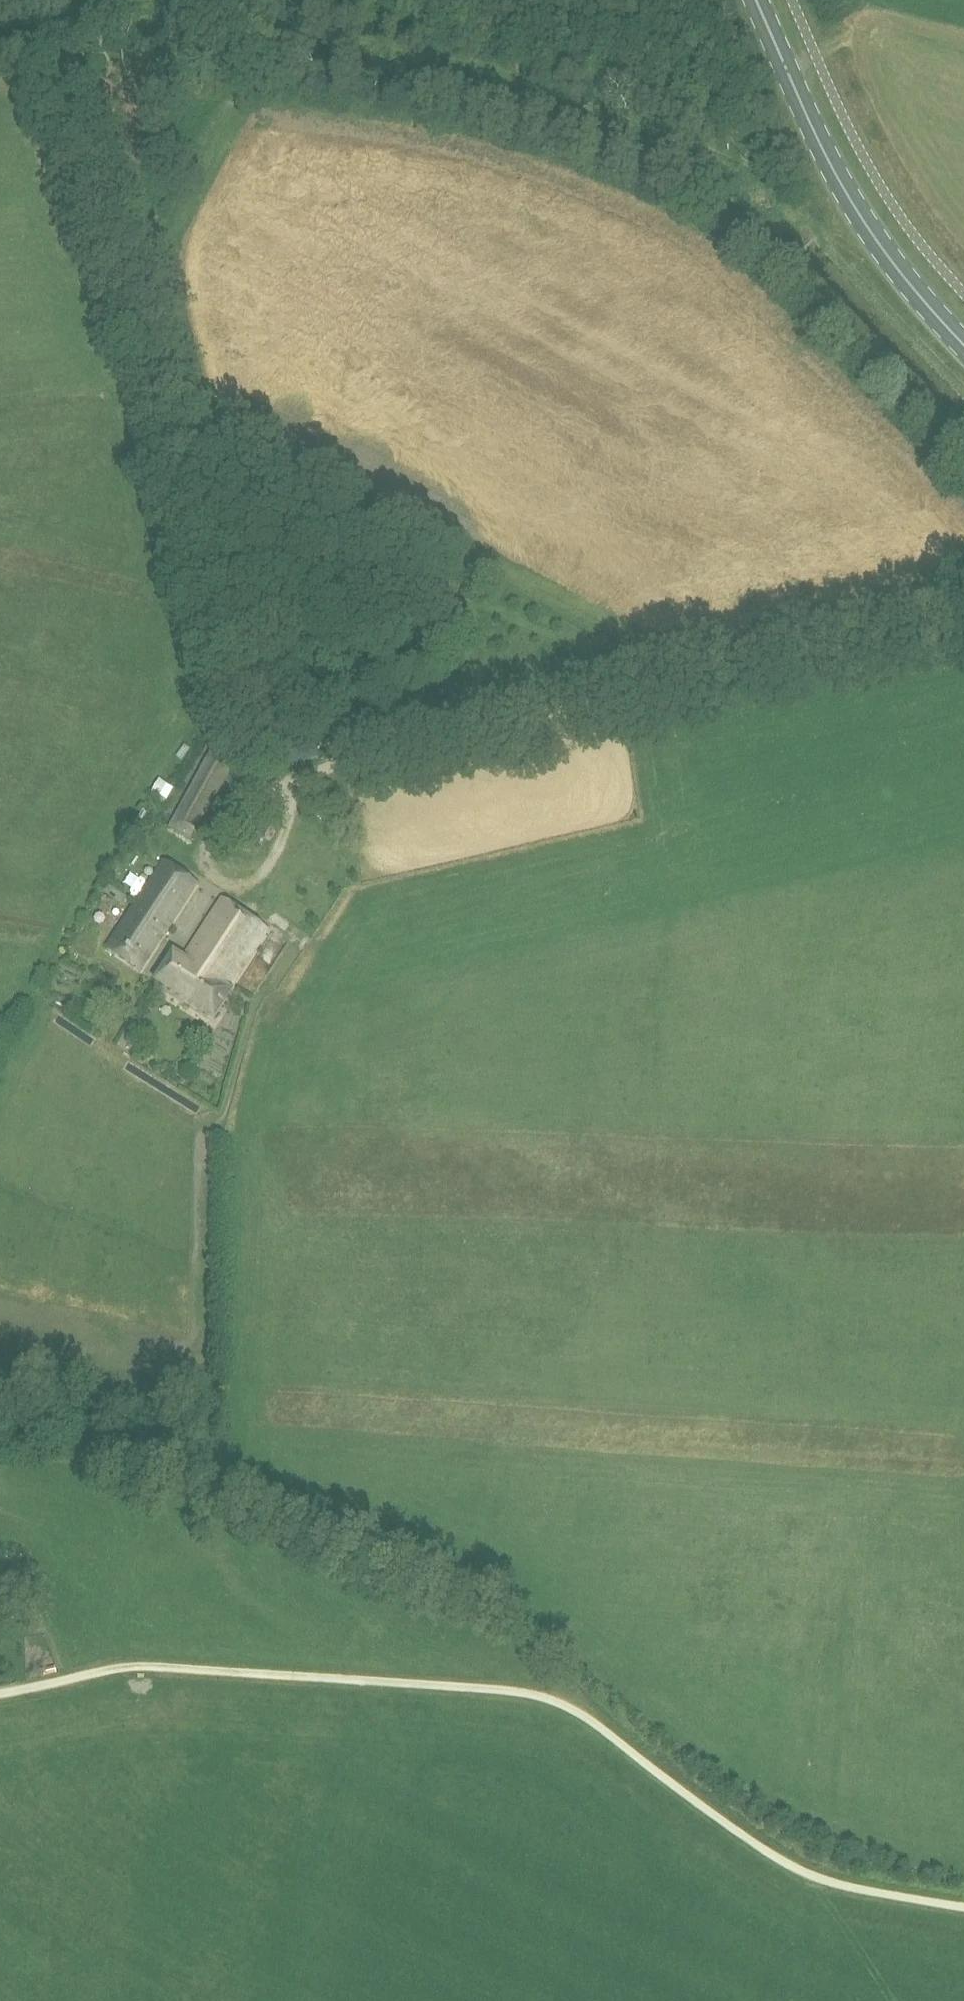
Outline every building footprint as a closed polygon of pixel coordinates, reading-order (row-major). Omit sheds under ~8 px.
[(192,841),(211,806),(187,793),(168,828),(192,841)] [(270,823),(240,806),(229,825),(258,842),(270,823)] [(146,959),(147,959),(151,954),(197,882),(163,860),(106,947),(140,969),(146,959)] [(119,890),(107,883),(102,891),(114,899),(119,890)] [(184,957),(173,950),(165,963),(161,969),(154,979),(214,1017),(233,988),(231,987),(268,928),(222,899),(184,957)]
